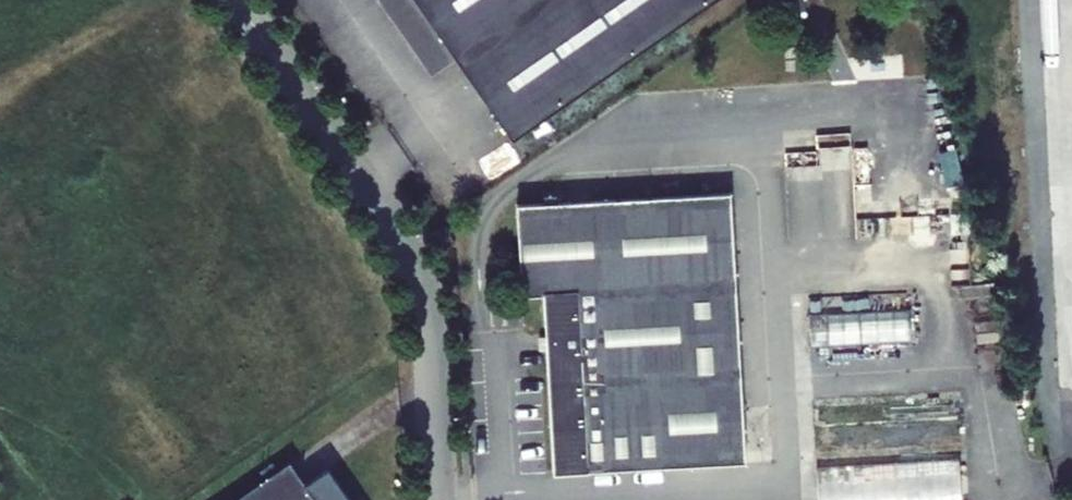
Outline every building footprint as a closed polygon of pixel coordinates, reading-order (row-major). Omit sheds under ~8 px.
[(513,141),(716,0),(379,0),(431,75),(455,58),(513,141)] [(745,463),(731,193),(517,205),(522,297),(544,296),(553,474),(745,463)] [(446,227),(435,232),(445,250),(455,245),(446,227)] [(810,347),(911,341),(910,309),(808,315),(810,347)] [(959,459),(924,461),(920,499),(961,499),(959,459)] [(817,467),(819,499),(920,499),(924,461),(817,467)] [(327,470),(305,485),(288,462),(233,499),(348,499),(327,470)]
